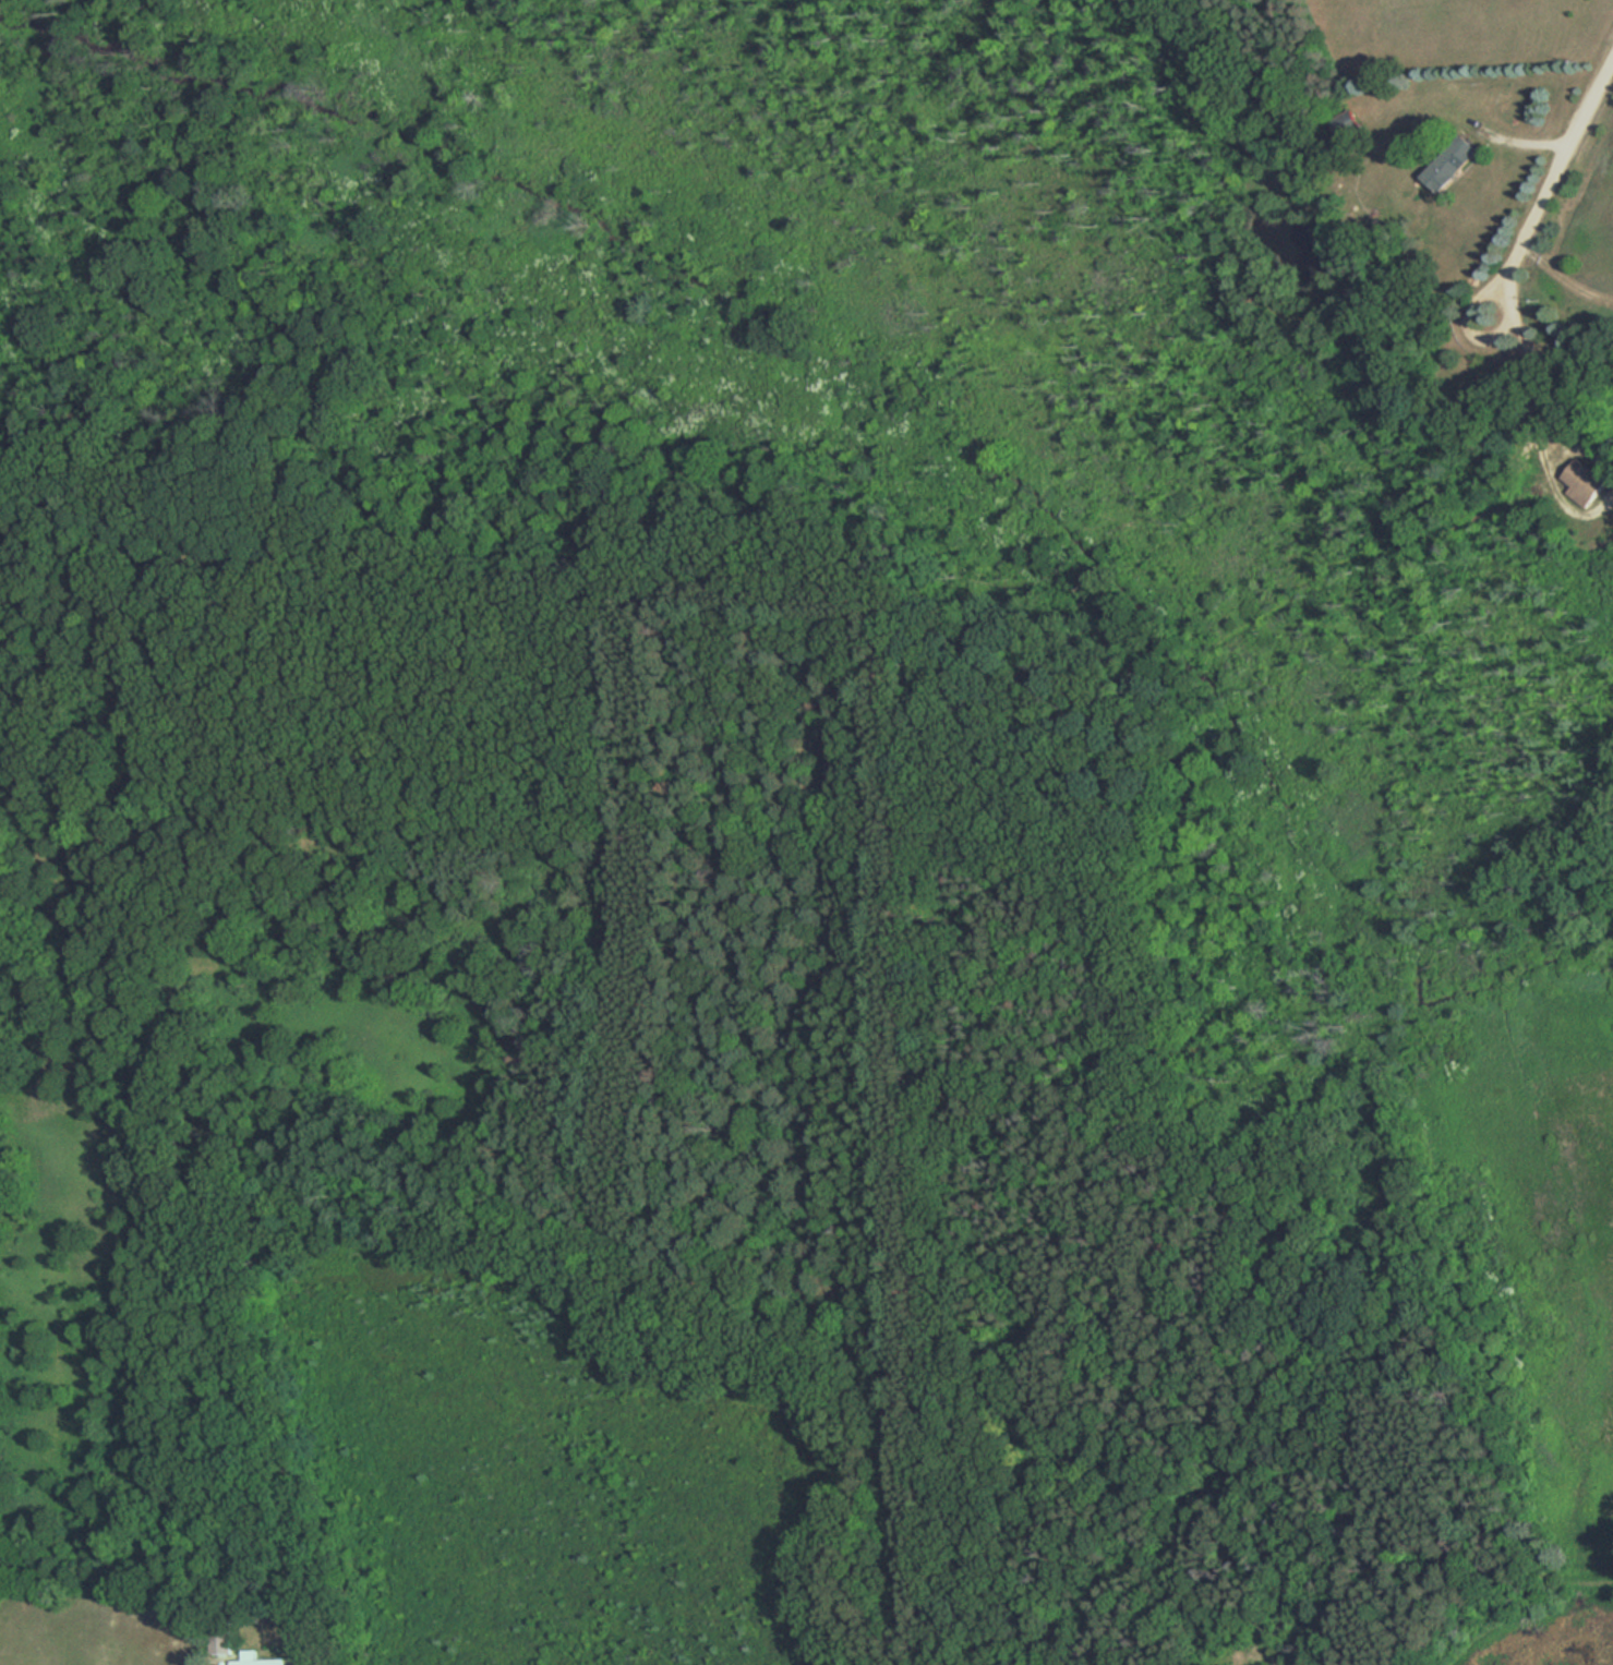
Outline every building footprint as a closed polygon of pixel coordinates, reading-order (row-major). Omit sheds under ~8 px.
[(1477,150),(1460,134),(1421,175),(1438,192),(1477,150)] [(1606,481),(1575,457),(1560,477),(1571,486),(1565,493),(1585,508),(1606,481)] [(217,1632),(217,1657),(238,1656),(237,1631),(217,1632)] [(237,1664),(292,1664),(292,1661),(264,1661),(263,1651),(249,1651),(249,1663),(237,1663),(237,1664)]
